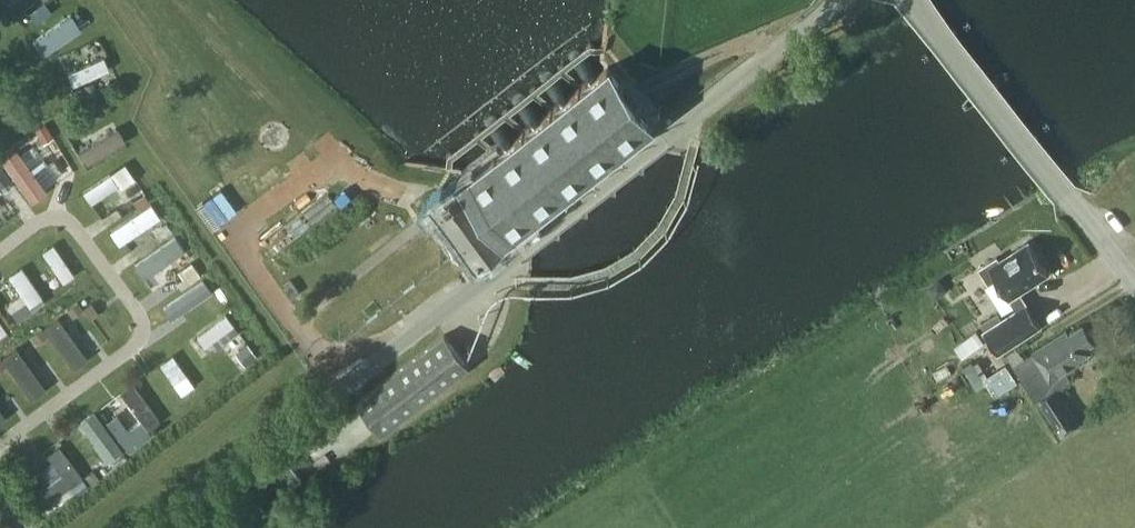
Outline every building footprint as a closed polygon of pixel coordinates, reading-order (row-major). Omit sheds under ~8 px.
[(44,54),(83,26),(72,11),(33,39),(44,54)] [(68,70),(74,84),(112,68),(107,54),(68,70)] [(477,264),(656,124),(610,65),(432,203),(455,234),(448,239),(465,260),(471,255),(477,264)] [(120,126),(78,145),(86,162),(128,142),(120,126)] [(8,209),(21,202),(5,173),(24,163),(16,149),(0,158),(0,195),(8,209)] [(124,163),(110,173),(120,188),(135,179),(124,163)] [(147,216),(157,208),(147,194),(137,202),(147,216)] [(138,206),(110,226),(120,239),(147,219),(138,206)] [(1027,301),(1021,291),(1049,273),(1027,240),(1000,258),(997,255),(979,267),(989,282),(997,277),(1017,307),(984,330),(999,352),(1040,325),(1025,302),(1027,301)] [(31,305),(45,296),(24,264),(10,273),(31,305)] [(191,264),(178,272),(186,284),(199,276),(191,264)] [(282,285),(291,297),(299,292),(290,280),(282,285)] [(207,346),(236,323),(227,312),(198,335),(207,346)] [(9,328),(0,315),(0,335),(9,328)] [(1071,380),(1066,372),(1086,360),(1083,356),(1093,350),(1090,345),(1094,343),(1083,325),(1069,334),(1067,330),(1013,364),(1036,401),(1039,399),(1061,435),(1079,424),(1057,389),(1071,380)] [(469,366),(445,334),(357,401),(381,433),(469,366)] [(247,343),(235,352),(245,365),(257,356),(247,343)] [(985,375),(997,394),(1020,379),(1008,360),(985,375)] [(136,381),(100,408),(130,449),(166,423),(136,381)] [(100,407),(86,414),(99,439),(113,433),(100,407)] [(61,442),(49,450),(64,472),(34,492),(45,507),(86,478),(61,442)] [(51,451),(32,458),(39,479),(58,472),(51,451)] [(291,460),(276,471),(288,487),(303,476),(291,460)] [(16,474),(24,486),(35,478),(27,466),(16,474)] [(7,519),(0,523),(0,527),(13,527),(7,519)]
